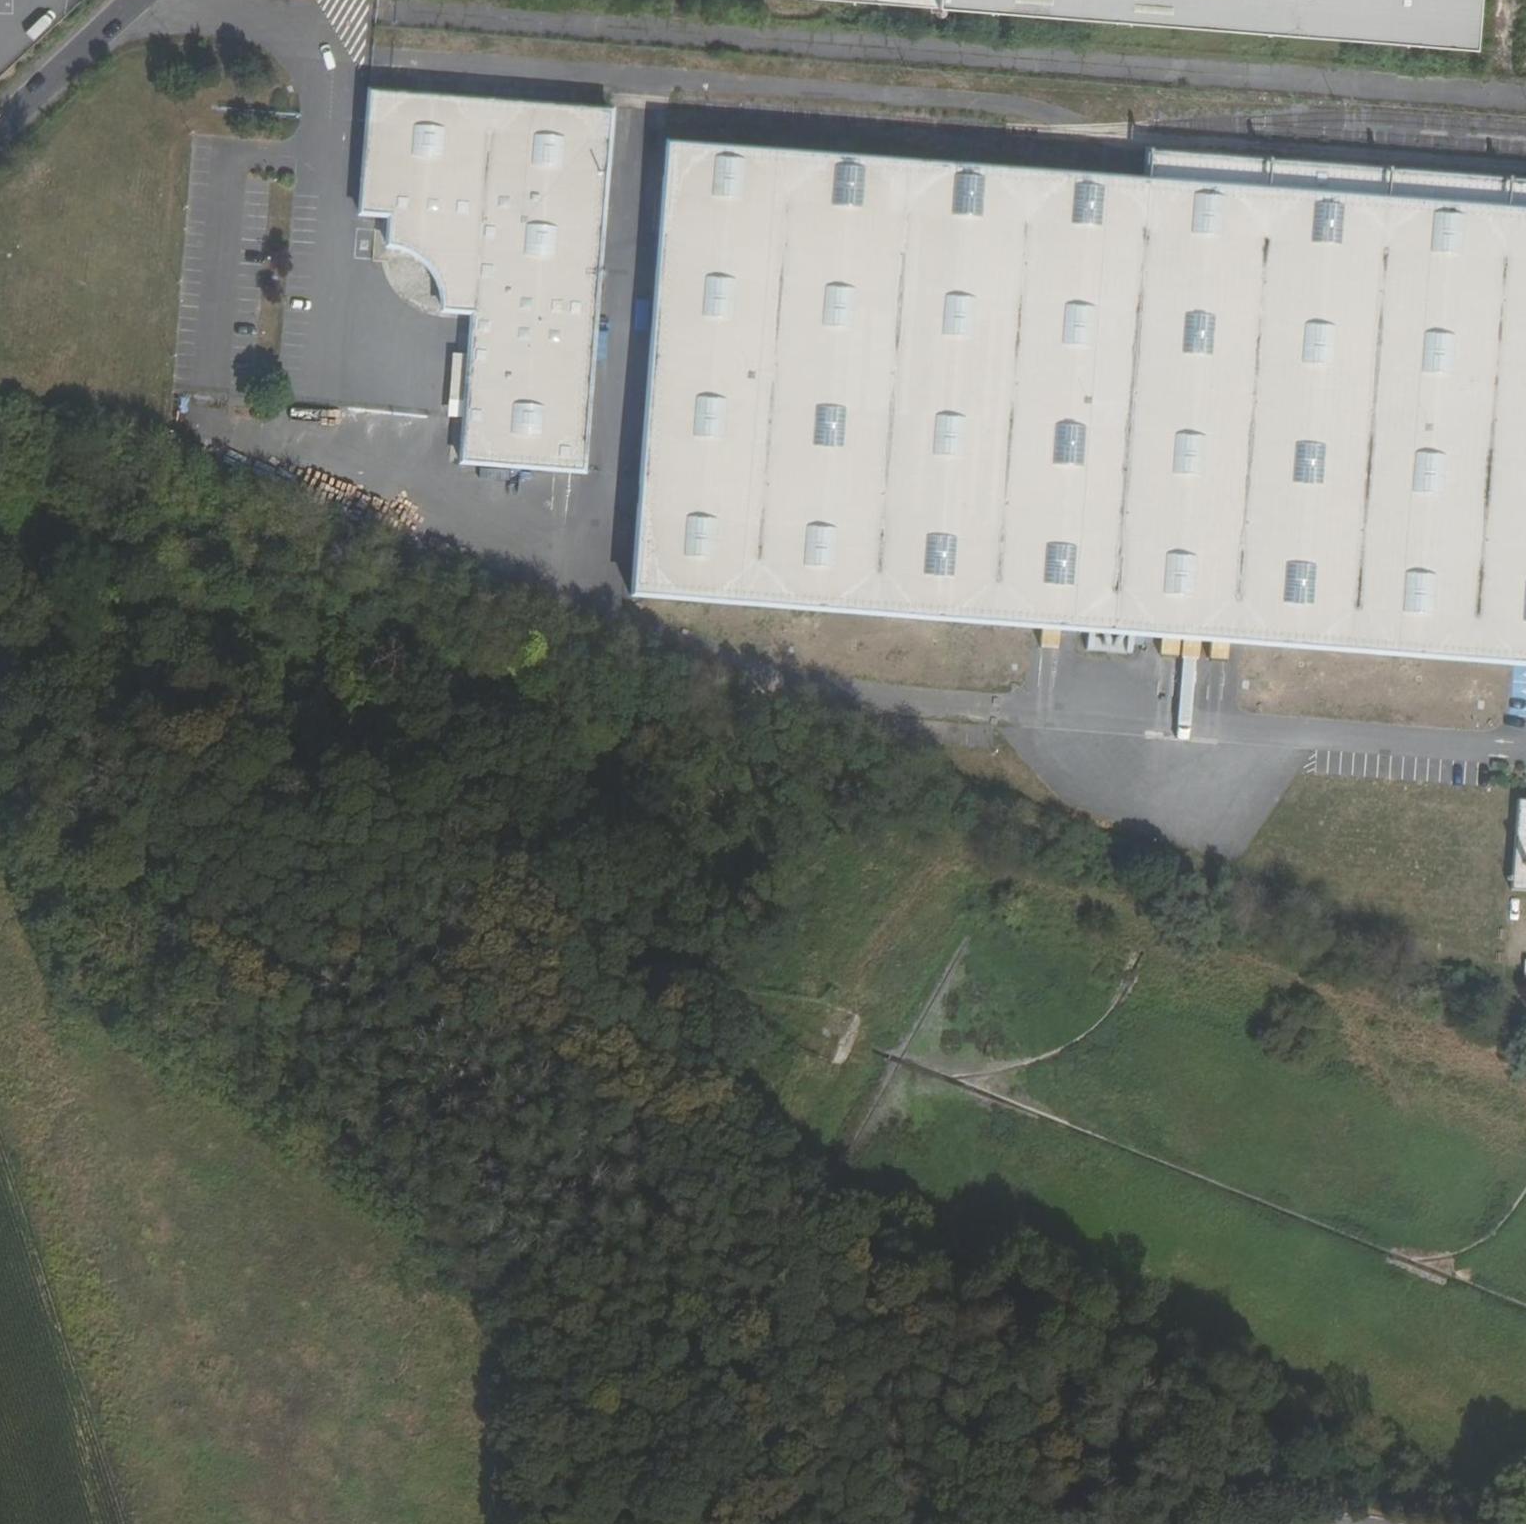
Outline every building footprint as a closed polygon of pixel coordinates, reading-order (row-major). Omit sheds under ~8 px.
[(1446,43),(1450,0),(1072,0),(1446,43)] [(570,480),(609,122),(362,104),(349,220),(381,223),(377,255),(389,257),(406,264),(423,276),(432,298),(431,315),(464,319),(451,468),(570,480)] [(1134,170),(644,126),(622,534),(617,588),(670,588),(800,600),(1014,620),(1525,667),(1525,202),(1134,170)] [(1525,202),(1525,175),(1138,145),(1134,170),(1525,202)] [(1486,795),(1473,885),(1525,894),(1525,802),(1486,795)]
